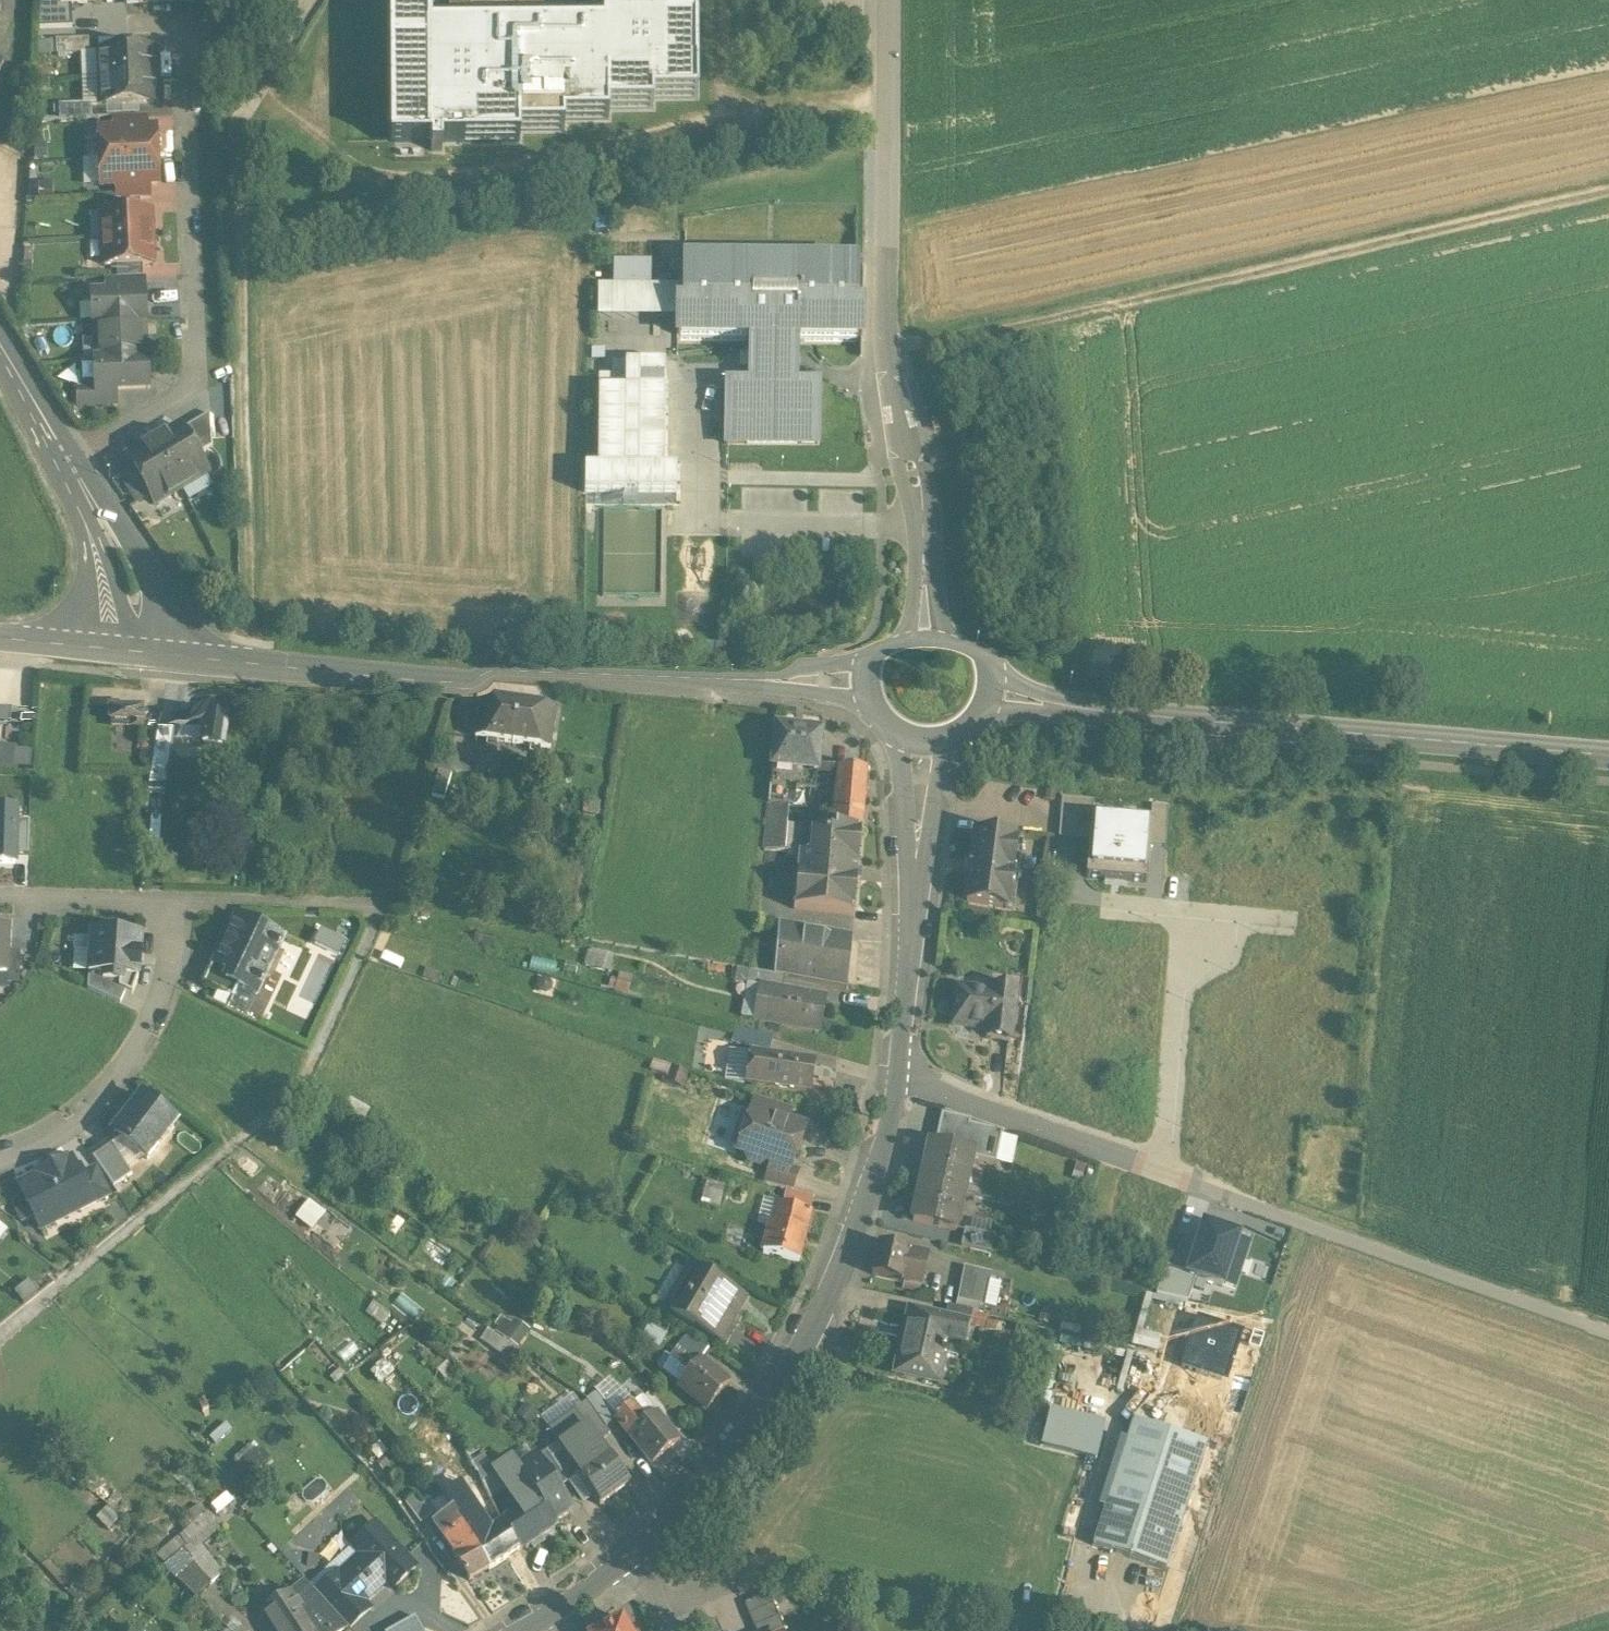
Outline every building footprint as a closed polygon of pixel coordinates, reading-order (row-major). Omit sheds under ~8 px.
[(430,31),(430,23),(428,23),(428,0),(390,0),(391,140),(517,139),(517,128),(562,128),(562,118),(606,118),(606,107),(651,107),(651,97),(695,97),(694,0),(604,0),(604,21),(603,21),(602,21),(602,29),(430,31)] [(60,4),(39,4),(38,30),(71,29),(71,8),(60,8),(60,4)] [(88,41),(55,42),(56,57),(89,55),(88,41)] [(55,42),(37,44),(39,58),(56,57),(55,42)] [(152,51),(99,54),(101,80),(153,78),(153,77),(152,68),(153,68),(157,64),(156,58),(153,55),(152,55),(152,51)] [(153,78),(101,80),(102,106),(154,104),(154,100),(155,100),(158,96),(158,91),(154,87),(153,87),(153,78)] [(83,80),(84,106),(90,105),(102,106),(101,80),(83,80)] [(84,106),(58,106),(58,121),(91,120),(90,105),(84,106)] [(146,117),(114,119),(114,133),(146,131),(146,117)] [(114,133),(98,133),(99,161),(156,158),(155,131),(146,131),(114,133)] [(156,158),(99,161),(101,188),(117,187),(149,186),(157,185),(156,158)] [(149,186),(117,187),(117,201),(139,200),(149,200),(149,186)] [(117,201),(113,201),(114,214),(140,213),(139,200),(117,201)] [(114,214),(101,215),(102,241),(151,239),(150,213),(140,213),(114,214)] [(102,241),(104,267),(116,267),(142,266),(152,265),(151,239),(102,241)] [(856,260),(684,258),(683,301),(677,301),(676,336),(749,337),(749,355),(739,355),(739,365),(748,366),(748,384),(726,384),(725,445),(817,446),(818,385),(796,384),(796,337),(861,338),(862,304),(851,304),(852,295),(855,295),(856,260)] [(650,264),(613,264),(613,291),(650,291),(650,264)] [(142,266),(116,267),(116,280),(142,279),(142,266)] [(116,280),(108,280),(108,294),(143,293),(142,279),(116,280)] [(108,294),(91,295),(93,324),(95,324),(96,361),(94,362),(95,389),(96,391),(113,390),(148,389),(146,359),(144,360),(143,322),(145,322),(144,293),(143,293),(108,294)] [(601,320),(601,340),(623,340),(623,320),(601,320)] [(83,364),(91,363),(90,324),(81,324),(83,364)] [(666,468),(666,363),(624,363),(624,376),(598,376),(598,467),(586,467),(586,503),(678,504),(678,468),(666,468)] [(113,390),(96,391),(95,389),(78,390),(79,406),(113,404),(113,390)] [(209,415),(181,431),(196,456),(211,447),(209,415)] [(179,427),(153,443),(180,490),(207,474),(196,456),(181,431),(179,427)] [(180,490),(153,443),(127,458),(131,466),(148,496),(154,505),(180,490)] [(148,496),(131,466),(119,473),(136,503),(148,496)] [(0,709),(0,749),(8,750),(12,711),(0,709)] [(124,712),(109,712),(109,745),(129,745),(141,745),(141,737),(143,736),(144,734),(145,732),(145,730),(144,728),(143,726),(141,725),(141,712),(124,712)] [(228,721),(193,716),(189,741),(187,755),(222,760),(223,760),(225,742),(228,721)] [(232,723),(228,721),(225,742),(230,741),(233,739),(235,735),(236,731),(235,727),(232,723)] [(33,748),(34,728),(17,727),(16,748),(33,748)] [(514,740),(478,735),(472,773),(509,779),(514,740)] [(189,741),(171,738),(168,760),(202,765),(200,783),(219,786),(222,760),(187,755),(189,741)] [(553,745),(514,740),(509,779),(547,784),(553,745)] [(129,745),(109,745),(109,757),(129,757),(129,745)] [(141,745),(129,745),(129,757),(129,764),(141,763),(141,745)] [(817,765),(772,760),(764,837),(784,839),(786,814),(802,815),(802,804),(813,805),(817,765)] [(172,766),(155,764),(144,829),(162,832),(172,766)] [(151,781),(140,779),(137,801),(148,803),(151,781)] [(0,785),(0,805),(12,806),(14,786),(0,785)] [(862,801),(835,798),(830,858),(831,858),(857,860),(862,801)] [(147,806),(132,804),(130,813),(146,816),(147,806)] [(1055,864),(1086,866),(1087,843),(1089,827),(1058,825),(1055,864)] [(1148,847),(1146,871),(1161,872),(1163,834),(1146,832),(1145,847),(1148,847)] [(784,839),(764,837),(759,882),(796,885),(806,886),(809,862),(783,860),(784,839)] [(1083,903),(1113,906),(1117,845),(1087,843),(1086,866),(1083,903)] [(1145,847),(1117,845),(1113,906),(1143,908),(1146,871),(1148,847),(1145,847)] [(16,902),(16,893),(17,860),(17,852),(0,852),(0,902),(16,902)] [(831,867),(808,865),(806,886),(796,885),(791,937),(849,944),(857,860),(831,858),(831,867)] [(1010,867),(970,862),(967,889),(965,889),(963,903),(965,903),(962,930),(1001,935),(1010,867)] [(1010,867),(1001,935),(1008,936),(1017,868),(1010,867)] [(280,976),(235,954),(226,972),(224,971),(221,974),(218,977),(217,982),(217,986),(219,987),(215,995),(213,995),(237,1006),(230,1020),(235,1023),(253,1031),(280,976)] [(847,968),(776,956),(774,972),(771,1005),(782,1007),(843,1018),(847,968)] [(307,989),(336,997),(343,976),(314,968),(307,989)] [(139,975),(91,971),(90,989),(88,989),(86,1011),(101,1012),(100,1018),(117,1019),(120,1019),(120,1013),(136,1014),(139,975)] [(771,1005),(774,972),(757,971),(754,1003),(771,1005)] [(758,1016),(778,1020),(782,1007),(771,1005),(754,1003),(734,999),(732,1014),(758,1016)] [(136,1014),(120,1013),(120,1019),(117,1019),(116,1026),(123,1029),(130,1031),(136,1014)] [(988,1019),(952,1014),(948,1052),(983,1056),(982,1063),(1005,1066),(1010,1026),(988,1023),(988,1019)] [(758,1016),(750,1051),(757,1052),(816,1062),(820,1028),(778,1020),(758,1016)] [(768,1066),(744,1060),(740,1075),(764,1081),(768,1066)] [(721,1110),(741,1112),(745,1081),(725,1079),(721,1110)] [(774,1086),(748,1083),(744,1113),(770,1116),(774,1086)] [(810,1091),(774,1086),(770,1116),(770,1117),(806,1122),(810,1091)] [(786,1136),(753,1125),(747,1144),(780,1155),(782,1149),(786,1136)] [(173,1159),(140,1133),(112,1170),(117,1174),(108,1180),(126,1205),(143,1194),(145,1196),(173,1159)] [(968,1147),(939,1140),(932,1171),(967,1178),(966,1183),(992,1189),(998,1158),(967,1151),(968,1147)] [(782,1149),(780,1155),(747,1144),(736,1178),(742,1180),(746,1189),(756,1192),(765,1188),(768,1189),(787,1195),(787,1194),(799,1159),(786,1155),(784,1150),(782,1149)] [(932,1171),(925,1169),(921,1189),(918,1189),(914,1206),(959,1216),(966,1183),(967,1178),(932,1171)] [(108,1179),(89,1192),(111,1224),(130,1211),(126,1205),(108,1180),(108,1179)] [(787,1195),(768,1189),(760,1208),(788,1216),(795,1196),(787,1194),(787,1195)] [(64,1195),(34,1211),(35,1213),(19,1221),(24,1232),(22,1233),(39,1267),(91,1240),(80,1218),(79,1218),(76,1220),(64,1195)] [(959,1216),(914,1206),(910,1225),(913,1225),(908,1247),(950,1256),(959,1216)] [(807,1235),(774,1227),(769,1249),(802,1257),(807,1235)] [(294,1249),(310,1261),(323,1243),(307,1231),(294,1249)] [(30,1253),(23,1240),(11,1246),(18,1260),(30,1253)] [(1193,1297),(1219,1306),(1235,1256),(1200,1245),(1184,1294),(1193,1297)] [(802,1257),(769,1249),(761,1278),(794,1286),(802,1257)] [(990,1258),(962,1252),(958,1270),(986,1276),(990,1258)] [(904,1276),(875,1269),(868,1298),(898,1305),(904,1276)] [(923,1281),(904,1276),(898,1305),(917,1309),(923,1281)] [(1185,1321),(1193,1297),(1184,1294),(1162,1287),(1153,1314),(1185,1321)] [(987,1295),(961,1289),(954,1322),(975,1327),(980,1328),(987,1295)] [(741,1326),(689,1295),(665,1335),(723,1370),(740,1343),(734,1339),(741,1326)] [(975,1327),(954,1322),(952,1331),(969,1335),(974,1336),(975,1327)] [(952,1331),(944,1329),(941,1342),(966,1348),(969,1335),(952,1331)] [(941,1342),(907,1334),(892,1396),(934,1406),(943,1367),(961,1371),(966,1348),(941,1342)] [(1221,1396),(1236,1347),(1195,1335),(1181,1384),(1221,1396)] [(497,1341),(490,1351),(519,1373),(530,1358),(515,1346),(511,1351),(497,1341)] [(508,1388),(519,1373),(490,1351),(479,1366),(508,1388)] [(706,1374),(685,1361),(669,1382),(670,1383),(687,1396),(697,1384),(698,1385),(706,1374)] [(698,1385),(697,1384),(687,1396),(670,1383),(659,1396),(677,1410),(676,1411),(704,1433),(726,1406),(698,1385)] [(616,1440),(596,1415),(585,1423),(604,1450),(615,1441),(616,1440)] [(653,1437),(640,1421),(628,1430),(642,1447),(653,1437)] [(604,1450),(585,1423),(572,1432),(572,1433),(574,1432),(596,1464),(608,1456),(604,1450)] [(653,1437),(642,1447),(628,1430),(616,1440),(615,1441),(628,1458),(651,1486),(677,1465),(654,1437),(653,1437)] [(1047,1431),(1039,1462),(1094,1476),(1102,1445),(1047,1431)] [(596,1464),(574,1432),(572,1433),(547,1451),(559,1470),(561,1472),(576,1494),(603,1475),(596,1464)] [(1203,1462),(1132,1439),(1090,1564),(1162,1587),(1203,1462)] [(561,1472),(550,1480),(566,1504),(576,1496),(575,1494),(576,1494),(561,1472)] [(545,1473),(534,1480),(555,1511),(566,1504),(545,1473)] [(484,1489),(475,1495),(480,1505),(496,1495),(504,1508),(521,1497),(516,1490),(506,1474),(484,1489)] [(576,1494),(575,1494),(576,1496),(597,1526),(626,1505),(604,1474),(603,1475),(576,1494)] [(257,1475),(226,1497),(236,1511),(267,1489),(257,1475)] [(534,1480),(534,1479),(516,1490),(521,1497),(537,1521),(552,1543),(569,1533),(555,1511),(534,1480)] [(478,1481),(470,1487),(475,1495),(484,1489),(478,1481)] [(475,1495),(443,1517),(455,1537),(466,1554),(485,1542),(466,1515),(480,1505),(475,1495)] [(537,1521),(521,1497),(504,1508),(521,1532),(537,1521)] [(413,1519),(405,1524),(421,1546),(434,1536),(426,1525),(420,1529),(413,1519)] [(521,1532),(509,1540),(526,1563),(553,1545),(552,1543),(537,1521),(521,1532)] [(157,1583),(169,1597),(197,1572),(215,1557),(196,1535),(176,1552),(183,1560),(157,1583)] [(455,1537),(432,1550),(442,1563),(444,1561),(456,1577),(474,1567),(466,1554),(455,1537)] [(492,1551),(485,1542),(466,1554),(474,1567),(487,1589),(526,1563),(509,1540),(492,1551)] [(312,1616),(327,1630),(367,1630),(368,1630),(362,1624),(384,1604),(390,1610),(413,1588),(373,1545),(350,1568),(358,1577),(337,1597),(335,1594),(312,1616)] [(456,1577),(453,1578),(469,1599),(487,1589),(474,1567),(456,1577)] [(197,1572),(169,1597),(195,1623),(221,1600),(197,1572)] [(324,1628),(312,1616),(300,1602),(282,1616),(277,1609),(252,1627),(255,1630),(327,1630),(324,1628)] [(766,1611),(742,1622),(746,1630),(775,1630),(766,1611)]
